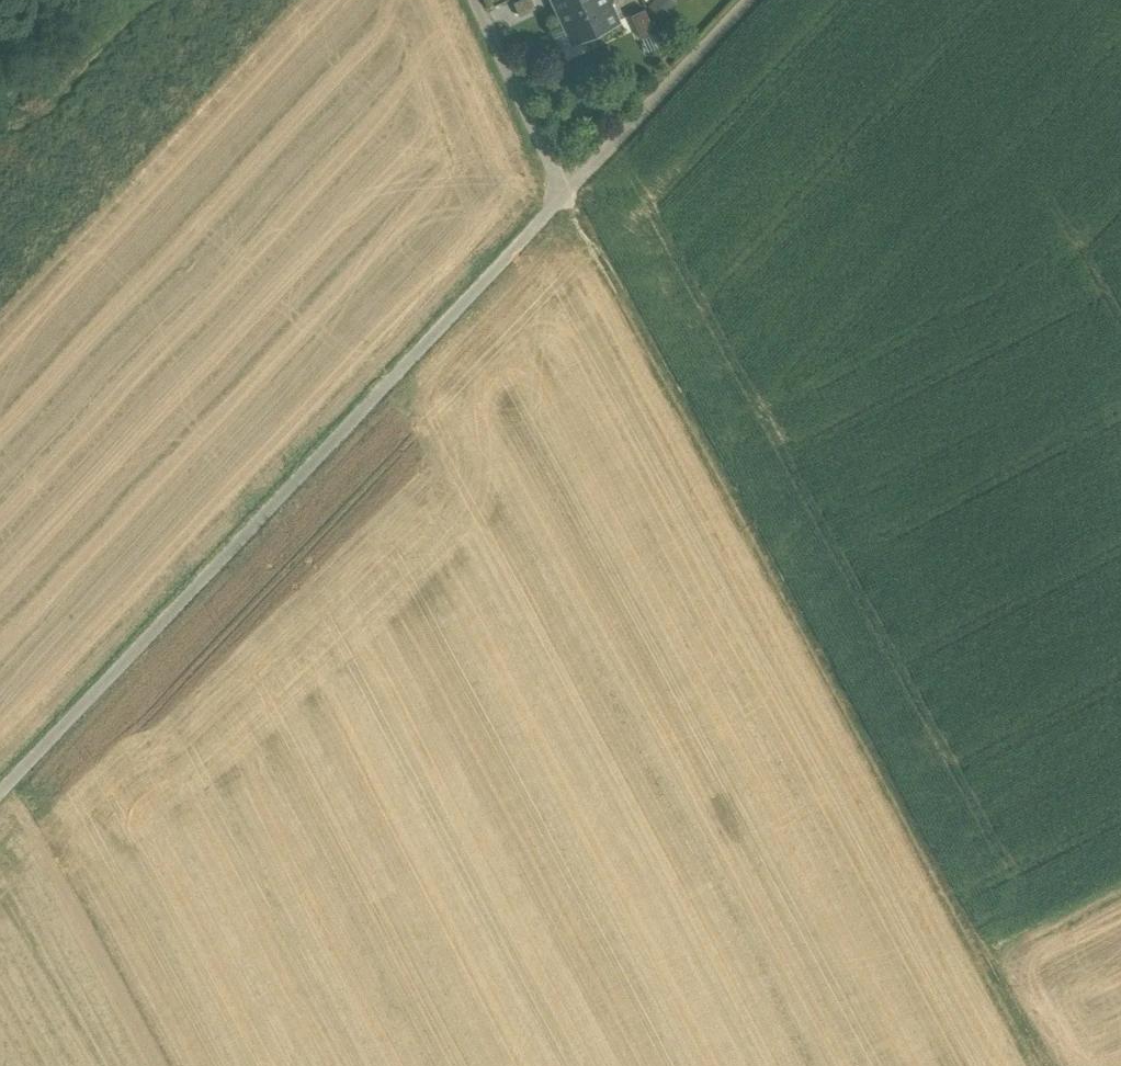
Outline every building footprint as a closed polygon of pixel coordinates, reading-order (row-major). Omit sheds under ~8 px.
[(572,42),(618,21),(610,3),(611,0),(553,0),(572,42)] [(640,35),(655,28),(646,7),(631,14),(640,35)]
